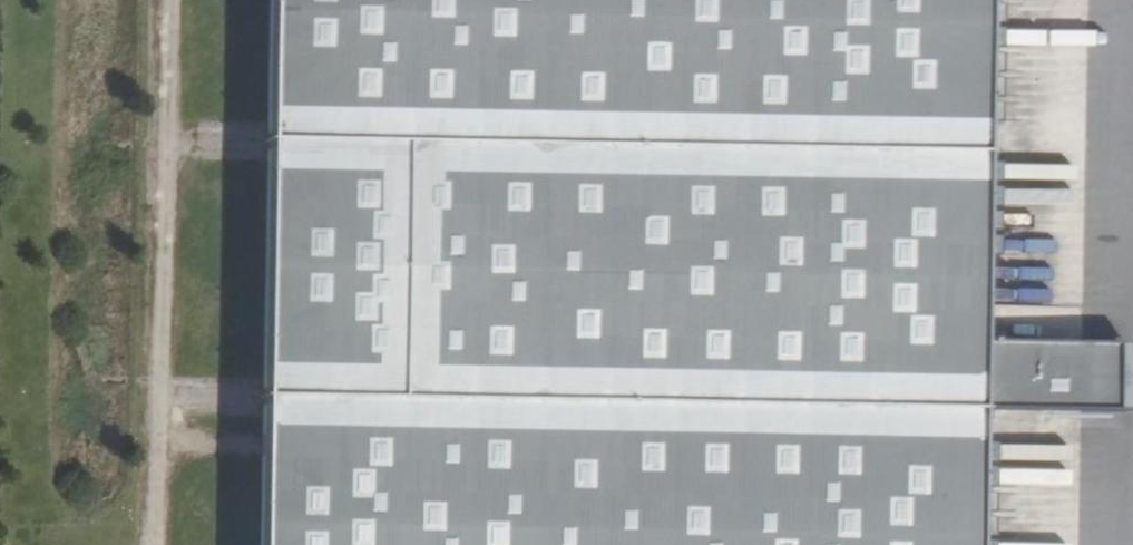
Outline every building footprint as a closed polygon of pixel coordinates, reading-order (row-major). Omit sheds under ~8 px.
[(265,544),(980,544),(983,407),(1110,409),(1112,344),(984,342),(983,0),(278,0),(265,544)]
